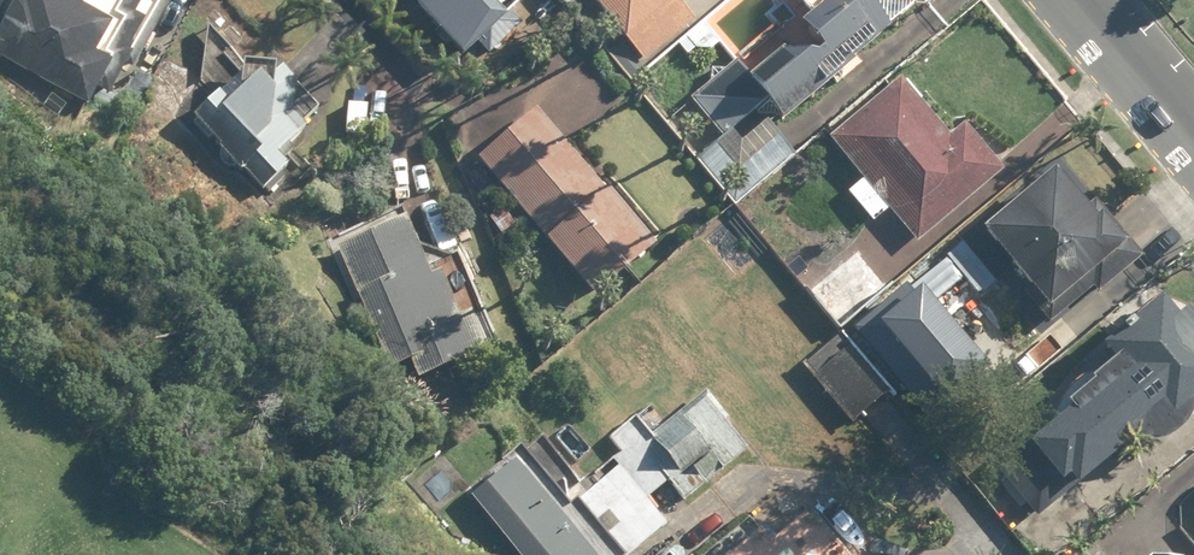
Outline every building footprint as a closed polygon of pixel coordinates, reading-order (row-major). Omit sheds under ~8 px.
[(0,29),(0,65),(91,109),(119,50),(133,57),(160,0),(14,0),(0,29)] [(408,7),(454,63),(520,7),(514,0),(416,0),(408,7)] [(621,43),(674,0),(584,0),(621,43)] [(851,0),(831,0),(810,18),(800,6),(782,22),(804,46),(783,64),(772,52),(744,77),(732,63),(691,99),(713,123),(684,148),(736,207),(797,153),(773,126),(886,25),(864,0),(856,0),(853,3),(851,0)] [(209,24),(172,101),(258,196),(285,172),(273,160),(306,129),(302,125),(317,111),(263,52),(248,66),(209,24)] [(845,190),(869,222),(886,209),(911,241),(1004,169),(966,120),(947,134),(904,77),(829,134),(862,177),(845,190)] [(655,247),(533,109),(474,161),(595,299),(655,247)] [(1086,220),(1046,174),(976,235),(1047,318),(1126,250),(1094,213),(1086,220)] [(426,280),(399,218),(332,246),(387,374),(409,365),(416,380),(484,351),(468,314),(456,319),(437,275),(426,280)] [(893,286),(855,241),(815,274),(806,263),(791,275),(838,331),(893,286)] [(913,279),(855,327),(927,414),(986,366),(913,279)] [(1008,310),(989,285),(966,302),(985,327),(1008,310)] [(1180,424),(1193,413),(1193,320),(1183,308),(1174,317),(1155,295),(1096,348),(1109,362),(1027,436),(1072,485),(1122,440),(1124,442),(1127,444),(1129,445),(1132,447),(1135,448),(1138,448),(1141,449),(1144,449),(1147,449),(1150,449),(1153,449),(1155,448),(1158,447),(1161,446),(1164,444),(1166,443),(1169,441),(1171,439),(1173,437),(1175,434),(1177,432),(1178,429),(1179,426),(1180,424)] [(840,339),(804,365),(848,425),(884,398),(840,339)] [(592,554),(629,554),(665,525),(644,501),(664,484),(681,503),(749,445),(704,393),(654,436),(635,414),(602,441),(619,461),(557,514),(592,554)] [(472,497),(514,554),(581,554),(516,466),(472,497)]
